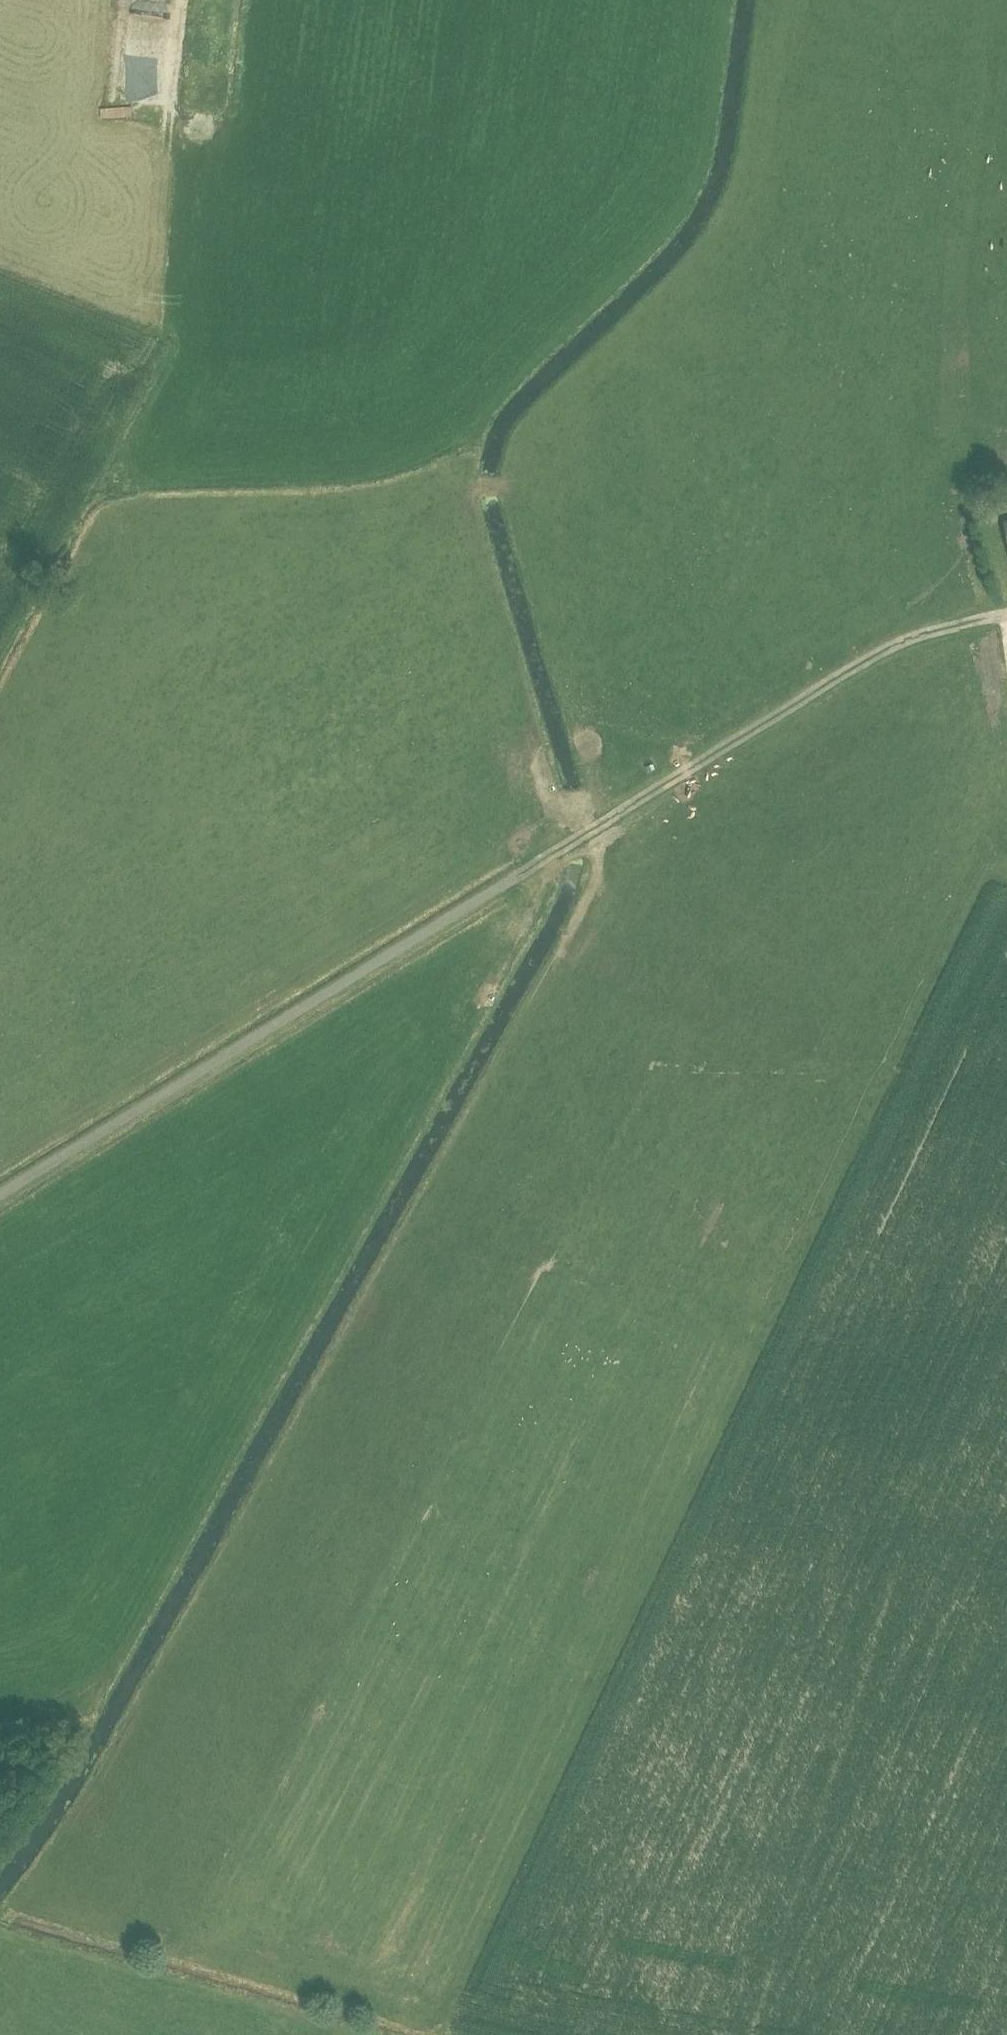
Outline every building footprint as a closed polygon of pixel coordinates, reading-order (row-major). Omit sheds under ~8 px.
[(143,86),(168,87),(170,0),(145,0),(143,86)]
